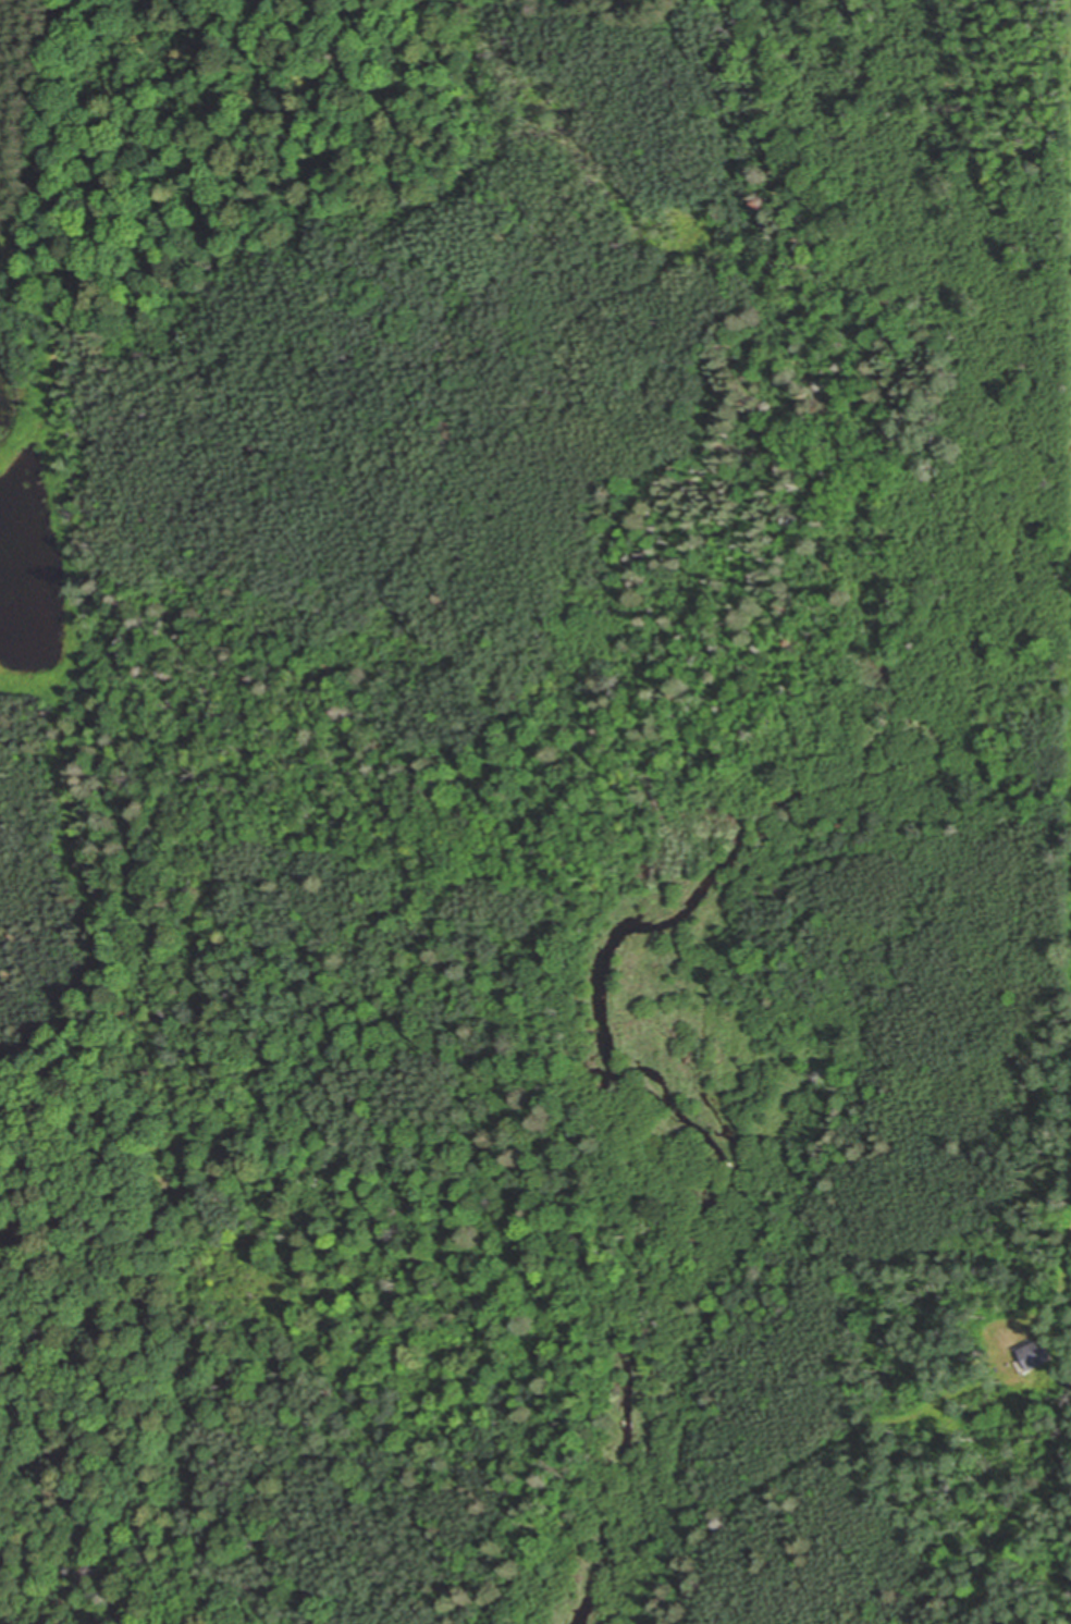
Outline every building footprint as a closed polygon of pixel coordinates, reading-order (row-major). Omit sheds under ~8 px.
[(1055,1360),(1041,1340),(1021,1354),(1035,1374),(1055,1360)]
